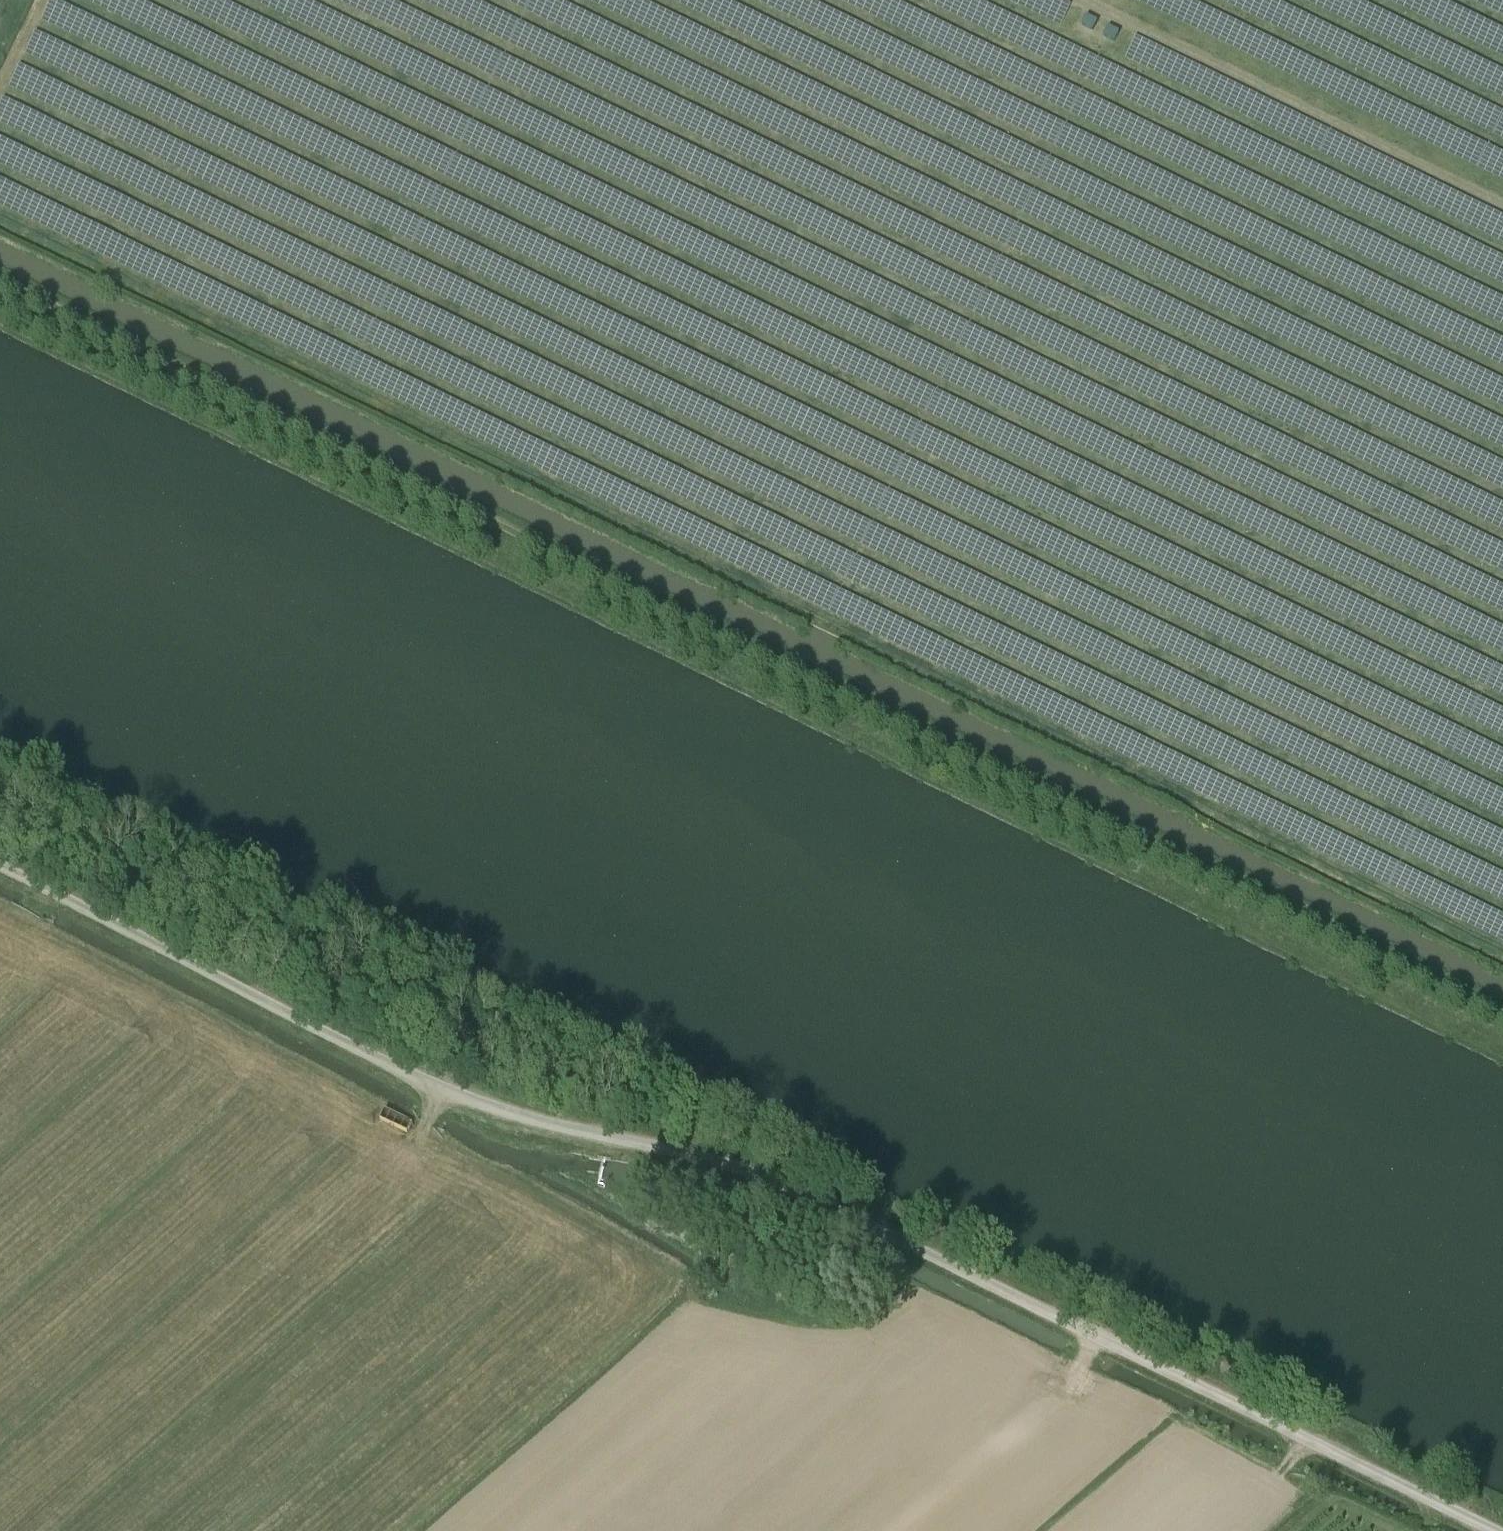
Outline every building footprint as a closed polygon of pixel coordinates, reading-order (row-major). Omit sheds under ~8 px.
[(1084,20),(1082,25),(1093,30),(1095,25),(1097,22),(1086,16),(1084,20)] [(1106,32),(1103,36),(1114,41),(1117,36),(1119,32),(1108,27),(1106,31),(1106,32)] [(1485,822),(1475,822),(1472,826),(1456,826),(1450,823),(1442,823),(1453,828),(1458,828),(1456,833),(1502,856),(1502,830),(1485,822)] [(1368,871),(1419,871),(1322,825),(1312,824),(1328,832),(1328,836),(1323,848),(1345,858),(1343,858),(1368,871)] [(1456,871),(1502,872),(1502,868),(1405,827),(1401,837),(1373,837),(1456,871)]
